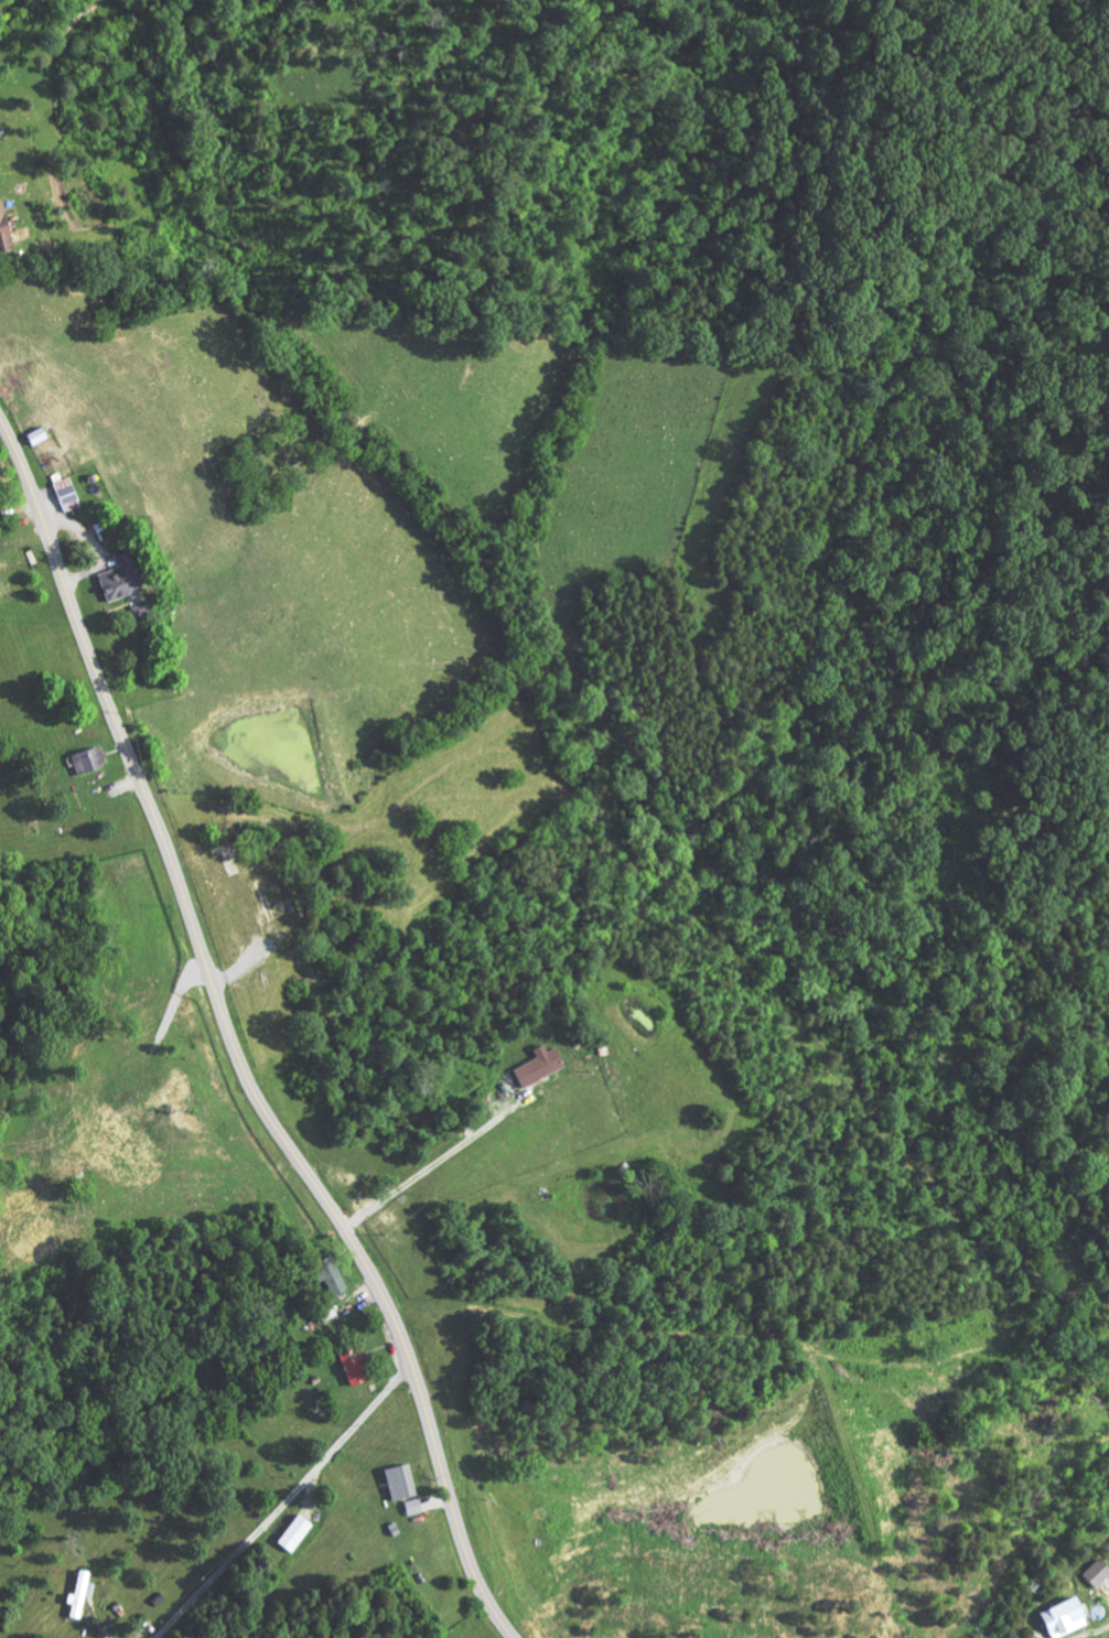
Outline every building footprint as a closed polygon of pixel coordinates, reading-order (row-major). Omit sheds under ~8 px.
[(454,1498),(471,1494),(467,1480),(451,1484),(454,1498)] [(1108,1618),(1108,1585),(1088,1594),(1100,1622),(1108,1618)]
